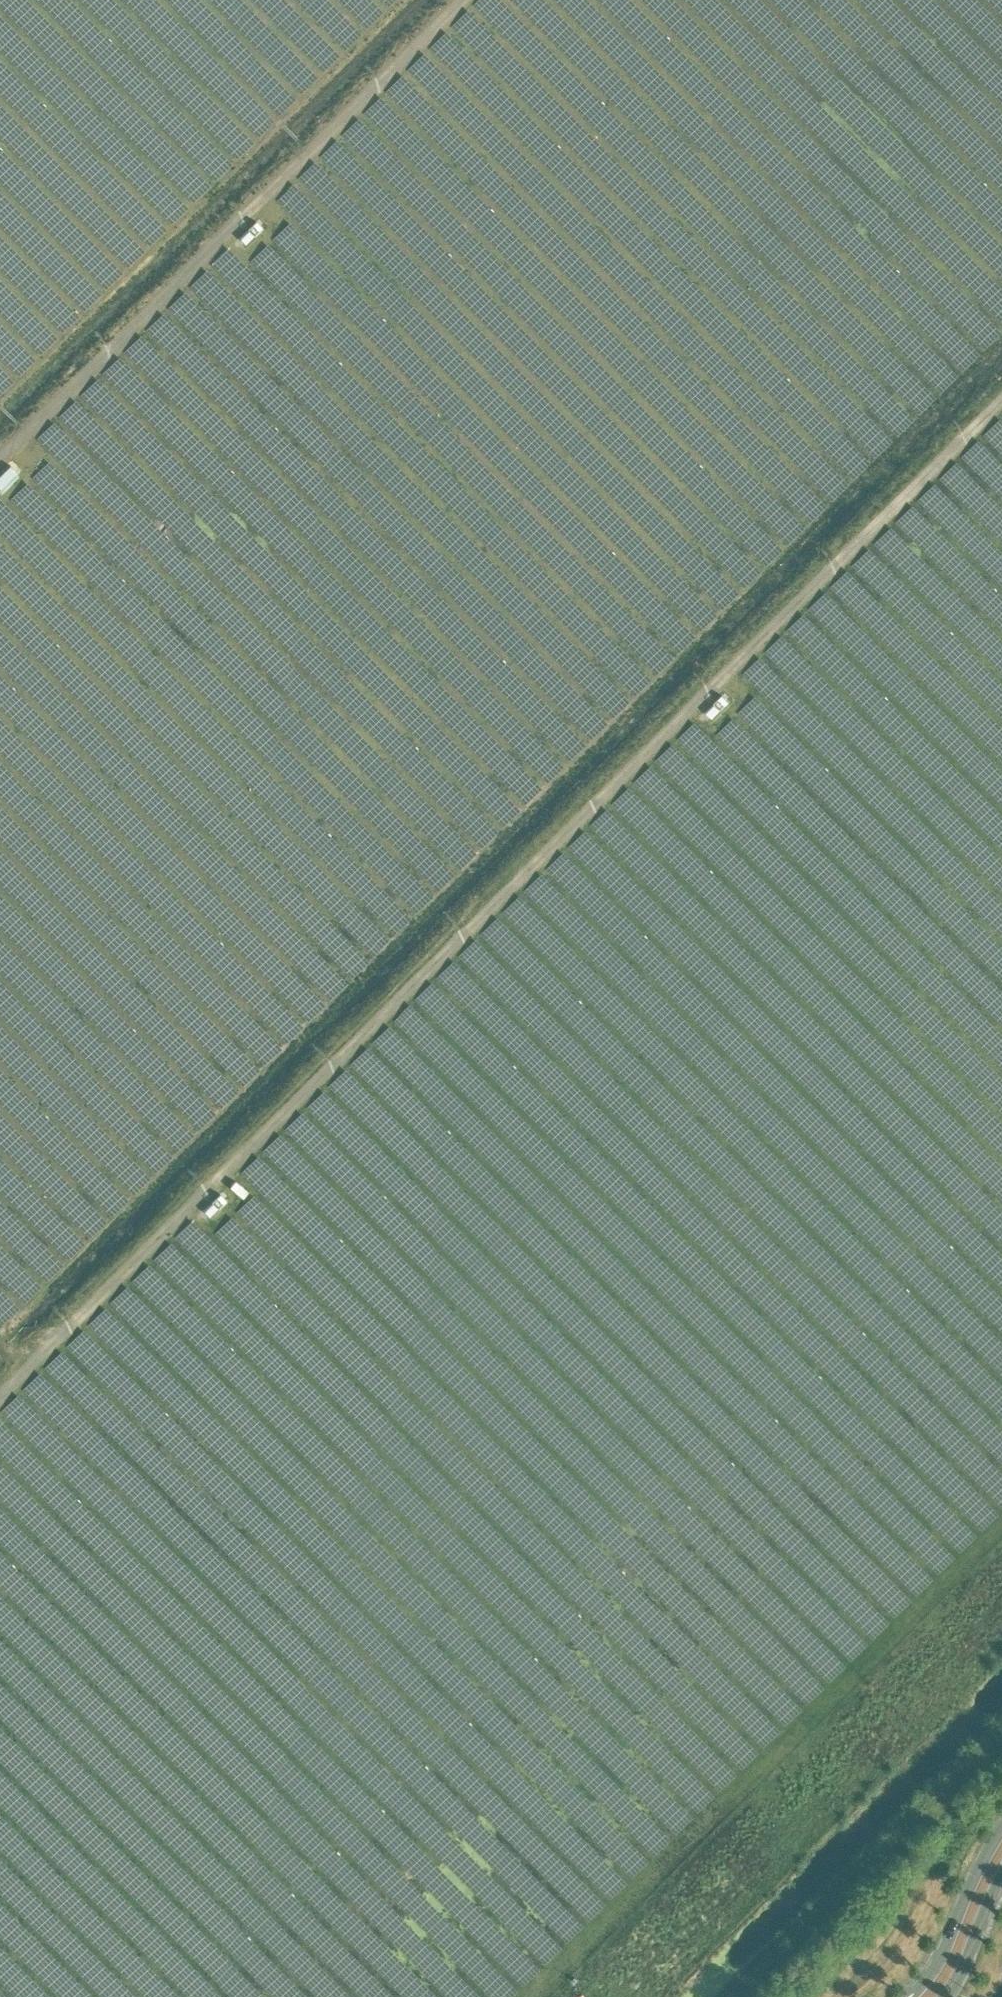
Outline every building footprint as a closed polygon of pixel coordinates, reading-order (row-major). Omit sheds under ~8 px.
[(935,34),(972,95),(1001,108),(1001,50),(1001,49),(1001,0),(930,0),(942,19),(935,34)] [(973,618),(983,618),(984,600),(974,600),(974,590),(957,590),(957,607),(973,607),(973,618)] [(442,841),(444,880),(453,880),(453,867),(469,866),(468,854),(479,853),(479,839),(442,841)] [(480,937),(445,970),(451,1087),(449,1096),(455,1103),(465,1094),(463,1103),(466,1104),(469,1102),(467,1079),(468,1076),(476,1076),(467,1067),(476,1059),(475,1038),(481,1032),(491,1034),(491,1047),(507,1050),(508,1044),(507,1033),(502,1038),(501,1019),(497,1016),(511,1015),(516,993),(492,988),(491,969),(478,966),(492,953),(477,950),(492,949),(480,937)] [(459,1140),(471,1128),(455,1111),(447,1118),(459,1131),(455,1136),(459,1140)]
